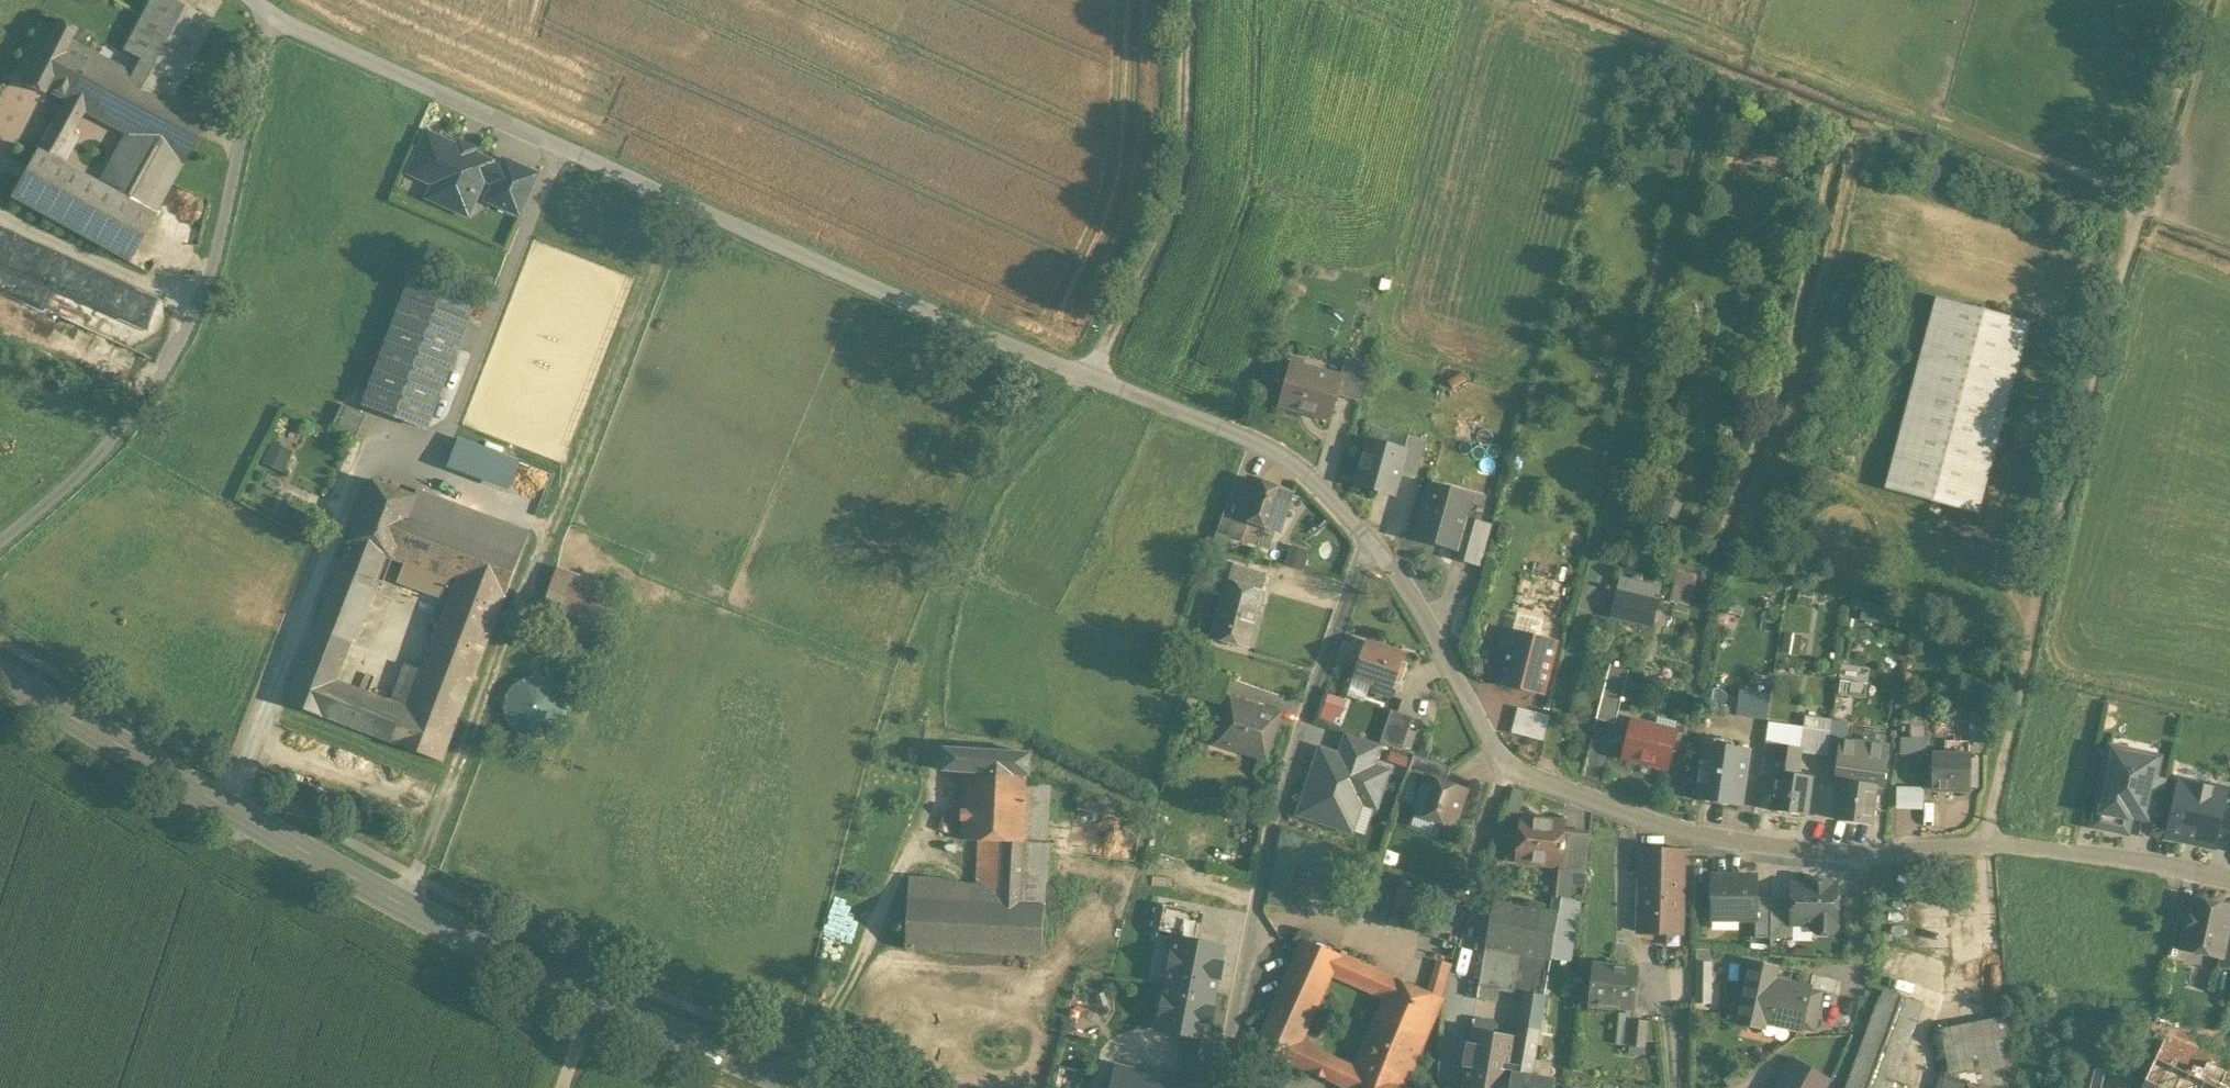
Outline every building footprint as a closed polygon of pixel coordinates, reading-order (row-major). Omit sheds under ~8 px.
[(173,98),(213,22),(171,0),(150,0),(122,53),(105,44),(99,58),(173,98)] [(58,21),(26,85),(44,94),(46,90),(70,43),(76,30),(58,21)] [(93,55),(70,43),(46,90),(65,101),(63,105),(67,107),(70,102),(93,55)] [(99,58),(93,55),(70,102),(128,133),(183,162),(208,117),(173,98),(99,58)] [(99,183),(110,164),(67,140),(72,129),(55,120),(38,149),(99,183)] [(457,146),(425,132),(406,173),(433,184),(427,197),(472,216),(496,163),(476,154),(477,150),(458,142),(457,146)] [(154,213),(183,162),(128,133),(110,164),(99,183),(154,213)] [(99,183),(38,149),(11,197),(51,219),(129,262),(156,214),(154,213),(99,183)] [(541,174),(506,158),(502,167),(496,164),(488,182),(494,185),(486,202),(522,218),(541,174)] [(141,290),(0,227),(0,291),(51,314),(43,332),(97,356),(106,337),(118,342),(141,290)] [(474,306),(413,282),(365,404),(428,429),(474,306)] [(1885,490),(1979,515),(2031,323),(1937,298),(1885,490)] [(1281,405),(1332,421),(1345,380),(1294,364),(1281,405)] [(367,416),(344,405),(332,428),(355,440),(367,416)] [(270,439),(260,461),(283,470),(292,448),(270,439)] [(475,445),(460,439),(451,464),(466,469),(475,445)] [(1370,440),(1357,486),(1396,497),(1409,451),(1370,440)] [(1292,493),(1251,479),(1237,516),(1279,531),(1292,493)] [(415,496),(375,481),(351,543),(386,556),(394,559),(418,497),(415,496)] [(1432,486),(1418,539),(1459,550),(1474,497),(1432,486)] [(457,582),(505,600),(531,532),(418,489),(415,496),(418,497),(394,559),(457,582)] [(386,556),(351,543),(342,566),(376,578),(386,556)] [(1308,548),(1283,544),(1280,562),(1305,565),(1308,548)] [(376,578),(342,566),(319,626),(353,639),(376,578)] [(616,590),(559,568),(538,623),(595,645),(616,590)] [(1671,601),(1693,604),(1697,572),(1675,570),(1671,601)] [(1617,575),(1610,618),(1654,625),(1661,582),(1617,575)] [(433,646),(481,665),(505,600),(457,582),(433,646)] [(1267,592),(1227,582),(1225,592),(1217,589),(1214,601),(1222,603),(1212,639),(1251,649),(1267,592)] [(1861,605),(1860,620),(1897,623),(1898,608),(1861,605)] [(1540,634),(1543,618),(1517,613),(1514,628),(1540,634)] [(1859,631),(1879,632),(1880,622),(1859,621),(1859,631)] [(353,639),(319,626),(312,642),(347,656),(353,639)] [(1501,681),(1544,692),(1555,644),(1513,634),(1501,681)] [(1366,641),(1354,677),(1394,690),(1406,655),(1366,641)] [(347,656),(312,642),(288,703),(323,717),(337,680),(347,656)] [(410,707),(395,744),(443,761),(481,665),(433,646),(424,671),(410,707)] [(410,707),(424,671),(405,663),(391,700),(410,707)] [(1598,716),(1617,720),(1629,669),(1609,664),(1598,716)] [(1209,669),(1201,692),(1223,699),(1230,676),(1209,669)] [(552,681),(544,677),(535,676),(526,678),(518,682),(512,688),(507,696),(505,704),(505,713),(508,722),(513,729),(520,735),(529,738),(537,739),(546,737),(554,733),(561,727),(565,720),(568,711),(567,702),(564,694),(559,686),(552,681)] [(391,700),(337,680),(323,717),(395,744),(410,707),(391,700)] [(1739,689),(1738,715),(1768,716),(1769,690),(1739,689)] [(1328,692),(1320,716),(1338,722),(1346,697),(1328,692)] [(1280,715),(1232,701),(1219,745),(1221,746),(1224,738),(1244,743),(1241,752),(1267,760),(1280,715)] [(1518,706),(1511,732),(1544,740),(1550,714),(1518,706)] [(1380,739),(1410,750),(1416,732),(1409,729),(1414,716),(1391,708),(1380,739)] [(1972,711),(1972,741),(1985,741),(1985,711),(1972,711)] [(1634,722),(1626,757),(1671,767),(1678,732),(1634,722)] [(1901,735),(1900,754),(1926,754),(1926,735),(1901,735)] [(1835,780),(1885,787),(1890,749),(1840,742),(1835,780)] [(1704,745),(1698,804),(1741,808),(1747,750),(1704,745)] [(2161,755),(2112,745),(2094,827),(2127,834),(2131,815),(2147,818),(2149,811),(2156,778),(2161,755)] [(1031,754),(946,749),(945,771),(962,772),(1030,776),(1031,754)] [(1368,763),(1325,749),(1315,778),(1358,793),(1368,763)] [(1933,753),(1932,787),(1971,789),(1972,754),(1933,753)] [(1030,776),(962,772),(961,779),(968,780),(967,793),(1030,796),(1030,784),(1030,776)] [(1778,773),(1772,812),(1806,817),(1811,778),(1778,773)] [(1468,790),(1427,777),(1415,816),(1456,828),(1468,790)] [(1358,793),(1315,778),(1305,808),(1348,823),(1358,793)] [(2161,814),(2168,781),(2156,778),(2149,811),(2161,814)] [(1878,786),(1846,781),(1840,819),(1872,823),(1878,786)] [(2229,792),(2179,781),(2167,839),(2216,850),(2219,837),(2227,801),(2229,792)] [(1028,842),(1050,843),(1051,785),(1030,784),(1030,796),(1028,842)] [(1897,784),(1896,805),(1923,806),(1924,785),(1897,784)] [(1030,796),(967,793),(964,839),(979,840),(1004,842),(1008,842),(1028,843),(1028,842),(1030,796)] [(2229,839),(2229,801),(2227,801),(2219,837),(2229,839)] [(1561,866),(1565,823),(1522,818),(1517,861),(1561,866)] [(977,881),(932,879),(932,900),(1001,903),(1004,842),(979,840),(977,881)] [(1001,903),(1025,905),(1026,879),(1028,843),(1008,842),(1004,842),(1001,903)] [(1026,879),(1048,881),(1050,843),(1028,842),(1028,843),(1026,879)] [(1643,850),(1641,894),(1684,895),(1686,852),(1643,850)] [(1758,876),(1711,876),(1711,919),(1758,919),(1758,876)] [(910,877),(910,898),(932,900),(932,879),(910,877)] [(1025,905),(1047,906),(1048,881),(1026,879),(1025,905)] [(1837,885),(1793,884),(1793,925),(1836,926),(1837,885)] [(1640,930),(1683,932),(1684,895),(1641,894),(1640,930)] [(932,900),(910,898),(907,950),(1045,957),(1047,906),(1025,905),(1001,903),(932,900)] [(2229,919),(2229,908),(2193,900),(2182,949),(2222,958),(2229,919)] [(1497,902),(1482,987),(1547,998),(1561,914),(1497,902)] [(1176,938),(1167,984),(1215,993),(1224,947),(1176,938)] [(1334,976),(1343,956),(1305,939),(1256,1047),(1294,1064),(1304,1043),(1334,976)] [(1695,959),(1714,959),(1714,947),(1695,947),(1695,959)] [(1395,978),(1343,956),(1334,976),(1386,998),(1395,978)] [(1696,960),(1695,1005),(1713,1005),(1714,960),(1696,960)] [(1430,993),(1442,998),(1452,965),(1440,961),(1430,993)] [(1591,1005),(1633,1010),(1638,969),(1595,964),(1591,1005)] [(1360,1058),(1408,1079),(1444,999),(1442,998),(1430,993),(1395,978),(1386,998),(1360,1058)] [(1801,1027),(1808,988),(1774,982),(1767,1021),(1801,1027)] [(1215,993),(1167,984),(1159,1030),(1206,1039),(1209,1024),(1212,1024),(1215,1009),(1212,1008),(1215,993)] [(1849,1087),(1895,1087),(1925,1006),(1885,991),(1849,1087)] [(1956,1080),(1970,1084),(1981,1087),(2008,1087),(1996,1018),(1944,1030),(1956,1080)] [(1520,1038),(1473,1031),(1464,1087),(1512,1087),(1520,1038)] [(2156,1058),(2218,1087),(2229,1087),(2229,1073),(2165,1041),(2156,1058)] [(1313,1073),(1322,1052),(1304,1043),(1294,1064),(1313,1073)] [(1347,1087),(1356,1067),(1322,1052),(1313,1073),(1347,1087)] [(1360,1058),(1356,1067),(1347,1087),(1348,1087),(1404,1087),(1408,1079),(1360,1058)] [(1831,1078),(1793,1058),(1777,1087),(1826,1087),(1831,1078)] [(2156,1058),(2142,1087),(2218,1087),(2156,1058)] [(1119,1066),(1115,1087),(1206,1087),(1207,1087),(1119,1066)] [(1512,1087),(1557,1087),(1558,1078),(1515,1071),(1512,1087)] [(1945,1087),(1969,1087),(1970,1084),(1956,1080),(1947,1077),(1945,1087)]
